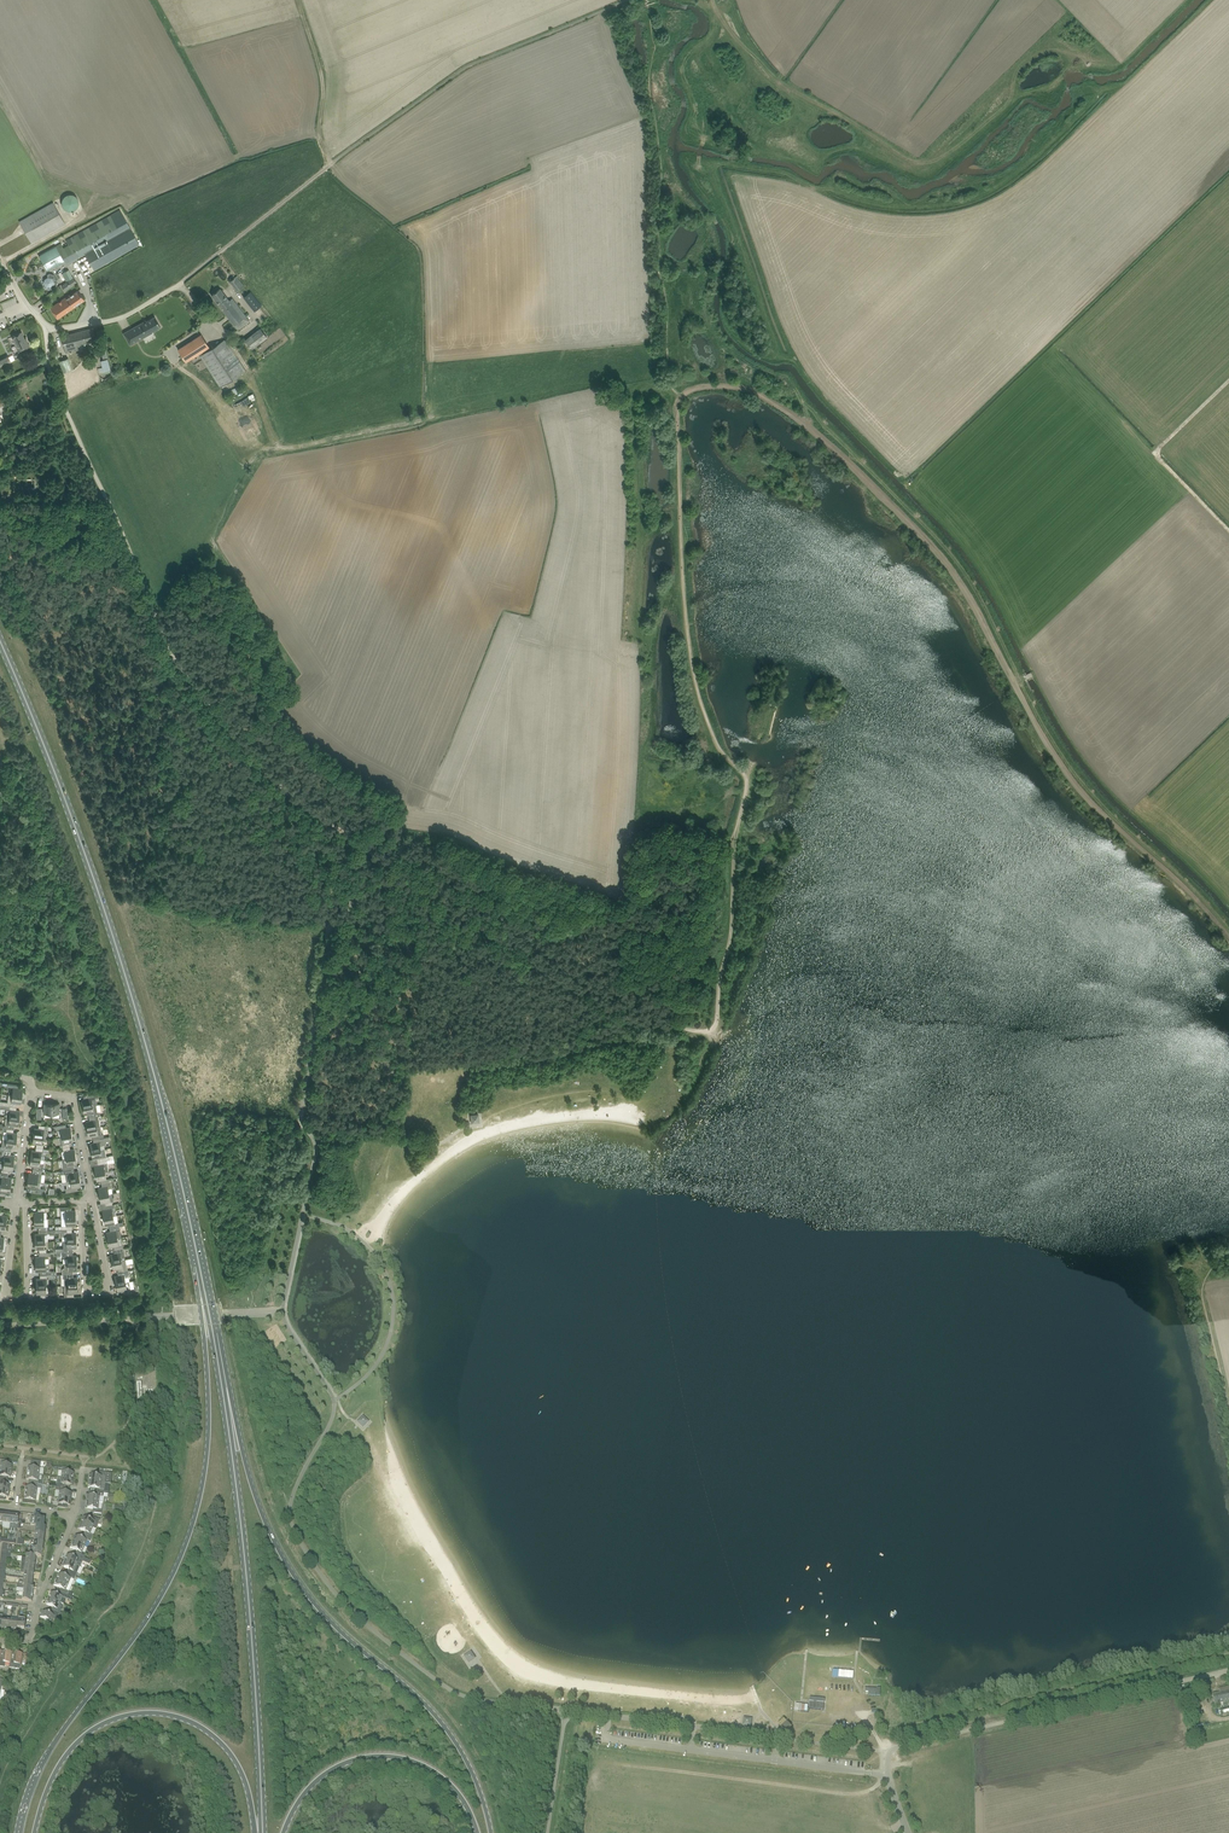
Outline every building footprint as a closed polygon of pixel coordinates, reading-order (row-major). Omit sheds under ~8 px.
[(82,206),(77,193),(63,198),(69,211),(82,206)] [(65,223),(54,202),(20,221),(32,242),(65,223)] [(120,209),(66,240),(68,244),(64,247),(61,243),(44,253),(39,256),(47,270),(65,260),(67,265),(72,262),(86,254),(94,269),(131,249),(128,244),(137,239),(120,209)] [(44,283),(46,286),(50,286),(52,290),(57,287),(58,280),(54,274),(49,273),(48,277),(45,279),(44,283)] [(236,292),(244,286),(236,276),(230,281),(236,290),(235,291),(236,292)] [(218,290),(212,295),(238,329),(244,325),(250,321),(235,301),(232,303),(229,300),(220,288),(218,290)] [(78,290),(73,293),(67,298),(66,297),(55,304),(51,308),(58,318),(85,299),(78,290)] [(262,305),(250,291),(243,297),(254,311),(262,305)] [(5,308),(18,303),(16,297),(3,302),(5,308)] [(152,331),(155,329),(161,326),(155,316),(141,324),(141,323),(123,333),(130,345),(153,333),(152,331)] [(97,340),(94,328),(62,336),(66,353),(80,349),(79,345),(97,340)] [(252,348),(267,337),(260,328),(245,339),(252,348)] [(21,332),(16,334),(12,336),(19,351),(29,346),(27,342),(26,342),(21,332)] [(246,371),(228,345),(225,339),(211,349),(201,334),(178,349),(186,362),(199,353),(200,355),(221,387),(246,371)] [(92,354),(95,367),(102,365),(99,353),(92,354)] [(8,355),(0,359),(0,366),(11,361),(8,355)] [(72,369),(68,357),(56,362),(61,374),(72,369)] [(103,360),(104,366),(99,367),(100,372),(112,369),(109,358),(103,360)] [(22,1096),(23,1088),(19,1088),(19,1084),(7,1083),(7,1086),(14,1087),(13,1095),(22,1096)] [(92,1097),(96,1096),(95,1094),(83,1092),(83,1093),(84,1099),(82,1099),(83,1107),(93,1105),(92,1097)] [(3,1101),(1,1101),(0,1104),(6,1105),(17,1107),(17,1103),(21,1103),(22,1096),(13,1095),(9,1094),(8,1101),(3,1101)] [(52,1113),(52,1103),(44,1104),(44,1113),(52,1113)] [(60,1113),(60,1103),(52,1103),(52,1113),(60,1113)] [(98,1112),(97,1104),(83,1107),(85,1114),(89,1114),(89,1117),(99,1115),(100,1115),(99,1111),(98,1112)] [(19,1118),(20,1110),(16,1110),(17,1107),(10,1106),(8,1105),(6,1117),(19,1118)] [(478,1114),(471,1115),(472,1122),(479,1121),(478,1114)] [(90,1120),(86,1121),(88,1129),(101,1126),(99,1115),(89,1117),(90,1120)] [(18,1126),(19,1118),(6,1117),(5,1124),(6,1124),(6,1125),(2,1125),(2,1127),(3,1127),(14,1129),(14,1125),(18,1126)] [(47,1137),(48,1126),(46,1125),(39,1124),(38,1128),(35,1127),(34,1135),(47,1137)] [(66,1127),(66,1124),(63,1124),(60,1125),(55,1126),(56,1129),(61,1128),(62,1136),(72,1134),(70,1126),(66,1127)] [(104,1134),(102,1134),(101,1126),(88,1129),(89,1136),(93,1136),(93,1139),(105,1137),(104,1134)] [(14,1132),(14,1129),(3,1127),(2,1131),(6,1131),(8,1132),(7,1139),(16,1140),(17,1133),(14,1132)] [(73,1142),(72,1134),(62,1136),(59,1136),(61,1147),(63,1147),(70,1146),(69,1142),(73,1142)] [(46,1141),(47,1137),(34,1135),(33,1143),(37,1143),(36,1147),(43,1148),(44,1144),(42,1144),(43,1140),(46,1141)] [(101,1149),(100,1145),(105,1144),(107,1141),(107,1140),(110,1140),(110,1136),(105,1137),(93,1139),(94,1142),(90,1143),(92,1151),(101,1149)] [(15,1148),(16,1140),(7,1139),(3,1138),(2,1146),(1,1146),(0,1150),(1,1150),(11,1151),(12,1148),(15,1148)] [(71,1149),(70,1146),(63,1147),(63,1151),(65,1150),(66,1158),(76,1156),(74,1148),(71,1149)] [(42,1155),(43,1151),(43,1148),(36,1147),(36,1150),(32,1150),(31,1158),(40,1159),(45,1159),(45,1155),(42,1155)] [(105,1148),(101,1149),(92,1151),(93,1158),(97,1158),(97,1161),(107,1159),(109,1159),(109,1155),(106,1156),(105,1148)] [(1,1161),(4,1162),(13,1163),(14,1155),(11,1154),(11,1151),(1,1150),(1,1161)] [(77,1164),(76,1156),(66,1158),(62,1159),(63,1166),(62,1166),(63,1170),(74,1168),(73,1164),(77,1164)] [(40,1163),(40,1159),(31,1158),(30,1165),(34,1166),(33,1169),(42,1170),(43,1170),(44,1163),(40,1163)] [(109,1171),(107,1159),(97,1161),(98,1164),(94,1165),(96,1173),(105,1171),(109,1171)] [(12,1170),(13,1163),(4,1162),(3,1169),(2,1169),(1,1172),(8,1173),(9,1170),(12,1170)] [(75,1171),(74,1168),(63,1170),(64,1174),(66,1173),(67,1176),(65,1176),(66,1181),(80,1178),(78,1170),(75,1171)] [(29,1172),(28,1180),(37,1181),(40,1181),(42,1170),(33,1169),(33,1172),(29,1172)] [(106,1179),(105,1171),(96,1173),(97,1181),(101,1180),(101,1183),(111,1182),(114,1181),(113,1177),(106,1179)] [(8,1177),(8,1173),(1,1172),(1,1176),(2,1176),(1,1184),(11,1185),(12,1177),(8,1177)] [(81,1186),(80,1178),(66,1181),(67,1187),(65,1188),(66,1192),(78,1190),(77,1187),(81,1186)] [(28,1180),(27,1187),(31,1188),(30,1191),(41,1193),(46,1193),(46,1189),(40,1188),(41,1181),(40,1181),(37,1181),(28,1180)] [(109,1193),(108,1189),(112,1188),(111,1182),(101,1183),(102,1187),(98,1187),(100,1195),(109,1193)] [(0,1191),(0,1195),(5,1196),(6,1192),(10,1193),(11,1185),(1,1184),(0,1191)] [(110,1201),(109,1193),(100,1195),(101,1203),(105,1202),(106,1205),(113,1204),(112,1200),(110,1201)] [(113,1215),(112,1210),(116,1210),(115,1204),(113,1204),(106,1205),(106,1209),(103,1209),(104,1217),(113,1215)] [(72,1206),(61,1207),(61,1210),(66,1210),(66,1218),(76,1217),(75,1210),(72,1210),(72,1206)] [(44,1211),(45,1211),(45,1207),(38,1207),(38,1211),(34,1211),(35,1219),(44,1218),(44,1211)] [(115,1223),(113,1215),(104,1217),(105,1225),(109,1224),(110,1227),(120,1226),(119,1222),(115,1223)] [(76,1225),(76,1217),(66,1218),(66,1225),(61,1225),(61,1229),(72,1229),(72,1225),(76,1225)] [(44,1226),(44,1218),(35,1219),(35,1226),(39,1226),(39,1230),(46,1229),(46,1226),(44,1226)] [(121,1236),(120,1226),(110,1227),(110,1231),(107,1231),(108,1239),(122,1237),(122,1236),(121,1236)] [(45,1241),(44,1233),(50,1233),(50,1229),(46,1229),(39,1230),(39,1233),(35,1233),(35,1241),(45,1241)] [(72,1232),(72,1229),(61,1229),(61,1235),(67,1236),(67,1240),(76,1240),(76,1232),(72,1232)] [(124,1248),(122,1237),(108,1239),(110,1247),(113,1246),(114,1250),(124,1248)] [(64,1248),(62,1248),(62,1251),(73,1251),(73,1248),(76,1248),(76,1240),(67,1240),(63,1240),(64,1248)] [(45,1248),(45,1241),(35,1241),(35,1249),(39,1249),(39,1252),(47,1252),(46,1248),(45,1248)] [(121,1259),(121,1256),(125,1255),(124,1248),(114,1250),(114,1253),(111,1254),(112,1261),(121,1260),(121,1259)] [(77,1254),(73,1255),(73,1251),(62,1251),(62,1255),(65,1258),(67,1258),(67,1263),(77,1262),(77,1254)] [(45,1263),(45,1255),(51,1255),(51,1252),(47,1252),(39,1252),(39,1256),(36,1256),(36,1263),(45,1263)] [(126,1259),(121,1259),(121,1260),(112,1261),(114,1269),(117,1268),(118,1272),(128,1270),(126,1259)] [(77,1270),(77,1262),(67,1263),(64,1263),(65,1267),(64,1267),(62,1269),(63,1274),(73,1274),(73,1270),(77,1270)] [(46,1271),(45,1263),(36,1263),(36,1271),(40,1271),(40,1275),(47,1274),(51,1274),(51,1271),(46,1271)] [(126,1282),(125,1277),(127,1276),(129,1273),(129,1270),(128,1270),(118,1272),(119,1275),(115,1276),(116,1283),(126,1282)] [(48,1278),(47,1278),(47,1274),(40,1275),(40,1278),(36,1278),(37,1286),(46,1286),(46,1285),(49,1285),(48,1278)] [(77,1277),(74,1277),(73,1274),(63,1274),(63,1277),(64,1277),(64,1285),(78,1285),(77,1277)] [(129,1281),(126,1282),(116,1283),(118,1291),(121,1290),(122,1294),(131,1293),(130,1287),(129,1281)] [(78,1292),(78,1285),(64,1285),(64,1293),(65,1293),(65,1296),(74,1296),(74,1293),(78,1292)] [(46,1293),(46,1286),(37,1286),(37,1294),(41,1294),(41,1297),(48,1297),(51,1297),(51,1293),(46,1293)] [(363,1427),(368,1422),(363,1417),(357,1422),(363,1427)] [(2,1460),(1,1460),(0,1464),(0,1470),(11,1472),(12,1465),(8,1465),(8,1461),(2,1460)] [(28,1467),(27,1474),(39,1475),(42,1476),(43,1476),(44,1469),(39,1468),(40,1461),(39,1461),(33,1461),(32,1468),(28,1467)] [(70,1469),(64,1468),(62,1468),(62,1472),(61,1478),(73,1479),(74,1473),(70,1473),(70,1469)] [(11,1472),(0,1470),(0,1480),(6,1481),(6,1477),(10,1478),(11,1472)] [(106,1473),(98,1472),(98,1476),(89,1475),(88,1482),(101,1483),(105,1484),(106,1473)] [(38,1481),(39,1475),(27,1474),(26,1480),(30,1480),(30,1484),(41,1486),(42,1482),(38,1481)] [(72,1486),(73,1479),(61,1478),(60,1484),(60,1488),(67,1489),(68,1485),(72,1486)] [(6,1481),(0,1480),(0,1490),(9,1492),(10,1485),(5,1485),(6,1481)] [(104,1494),(105,1484),(101,1483),(88,1482),(88,1488),(96,1489),(96,1493),(104,1494)] [(25,1487),(24,1494),(36,1495),(37,1489),(41,1489),(41,1486),(30,1484),(29,1488),(25,1487)] [(67,1492),(67,1489),(60,1488),(56,1487),(56,1491),(59,1492),(58,1498),(70,1499),(71,1493),(67,1492)] [(9,1492),(0,1490),(0,1501),(3,1501),(4,1497),(8,1498),(9,1492)] [(102,1504),(104,1494),(96,1493),(96,1496),(87,1495),(86,1502),(99,1504),(99,1503),(102,1504)] [(36,1501),(36,1495),(24,1494),(24,1500),(28,1500),(27,1504),(35,1505),(35,1501),(36,1501)] [(70,1506),(70,1499),(58,1498),(58,1504),(57,1508),(65,1509),(65,1505),(70,1506)] [(98,1510),(99,1504),(86,1502),(85,1509),(94,1510),(93,1513),(99,1514),(101,1514),(101,1510),(98,1510)] [(10,1524),(11,1515),(3,1514),(2,1523),(9,1524),(10,1524)] [(18,1524),(18,1522),(18,1516),(11,1515),(10,1524),(9,1524),(9,1529),(17,1530),(18,1524)] [(43,1527),(44,1519),(41,1519),(41,1516),(34,1515),(33,1518),(31,1518),(30,1525),(34,1526),(43,1527)] [(96,1530),(100,1520),(93,1517),(91,1521),(83,1517),(81,1523),(92,1528),(96,1530)] [(90,1534),(92,1528),(81,1523),(78,1529),(86,1533),(85,1536),(92,1539),(93,1536),(90,1534)] [(45,1527),(43,1527),(34,1526),(36,1526),(35,1533),(44,1535),(45,1527)] [(43,1542),(44,1535),(35,1533),(34,1541),(43,1542)] [(90,1543),(92,1539),(85,1536),(83,1539),(75,1536),(72,1542),(84,1547),(87,1541),(90,1543)] [(42,1550),(43,1542),(34,1541),(30,1541),(30,1544),(33,1544),(33,1548),(42,1550)] [(84,1547),(72,1542),(70,1548),(78,1552),(76,1555),(83,1558),(85,1554),(82,1553),(84,1547)] [(41,1557),(42,1550),(33,1548),(29,1548),(28,1555),(32,1556),(35,1557),(41,1557)] [(34,1564),(35,1557),(32,1556),(28,1555),(26,1555),(26,1558),(21,1558),(21,1562),(25,1563),(34,1564)] [(79,1567),(83,1558),(76,1555),(75,1558),(67,1555),(64,1561),(79,1567)] [(79,1567),(64,1561),(62,1567),(70,1570),(68,1574),(75,1577),(79,1567)] [(33,1572),(34,1564),(25,1563),(21,1562),(20,1570),(24,1570),(33,1572)] [(32,1579),(33,1572),(24,1570),(20,1570),(20,1573),(23,1574),(23,1578),(32,1579)] [(74,1580),(75,1577),(68,1574),(67,1577),(59,1573),(56,1580),(68,1585),(70,1579),(74,1580)] [(32,1587),(32,1579),(23,1578),(22,1582),(18,1582),(18,1585),(22,1585),(22,1586),(24,1586),(32,1587)] [(68,1585),(56,1580),(54,1586),(62,1589),(60,1593),(67,1596),(69,1592),(65,1591),(68,1585)] [(34,1587),(32,1587),(24,1586),(22,1586),(22,1585),(18,1585),(17,1585),(16,1589),(23,1589),(23,1593),(32,1594),(33,1590),(34,1587)] [(66,1599),(67,1596),(60,1593),(59,1596),(51,1592),(48,1598),(60,1604),(63,1605),(66,1599)] [(31,1602),(32,1594),(23,1593),(22,1597),(16,1596),(15,1600),(31,1602)] [(59,1604),(60,1604),(48,1598),(45,1605),(54,1608),(52,1611),(59,1614),(61,1611),(61,1610),(62,1607),(61,1606),(61,1605),(59,1604)] [(58,1618),(59,1614),(52,1611),(51,1615),(43,1611),(40,1617),(45,1620),(51,1623),(54,1616),(58,1618)] [(24,1629),(25,1620),(18,1619),(17,1622),(17,1628),(24,1629)] [(8,1631),(10,1622),(2,1621),(1,1630),(8,1631)] [(16,1632),(17,1628),(17,1622),(10,1622),(8,1631),(16,1632)] [(4,1668),(5,1663),(9,1664),(10,1664),(10,1660),(11,1652),(4,1651),(3,1659),(0,1658),(0,1667),(4,1668)] [(464,1657),(468,1663),(475,1659),(471,1652),(464,1657)] [(14,1660),(10,1660),(10,1664),(9,1664),(9,1666),(9,1668),(20,1670),(22,1654),(15,1653),(14,1660)] [(853,1672),(833,1670),(832,1677),(853,1679),(853,1672)] [(1213,1700),(1214,1705),(1228,1702),(1228,1686),(1219,1688),(1220,1693),(1212,1695),(1213,1700)] [(823,1711),(824,1703),(809,1702),(809,1709),(823,1711)] [(795,1704),(794,1711),(808,1713),(809,1709),(807,1709),(808,1705),(795,1704)] [(743,1726),(750,1727),(751,1719),(744,1718),(743,1726)] [(788,1734),(791,1732),(788,1730),(791,1727),(784,1720),(779,1725),(788,1734)]
